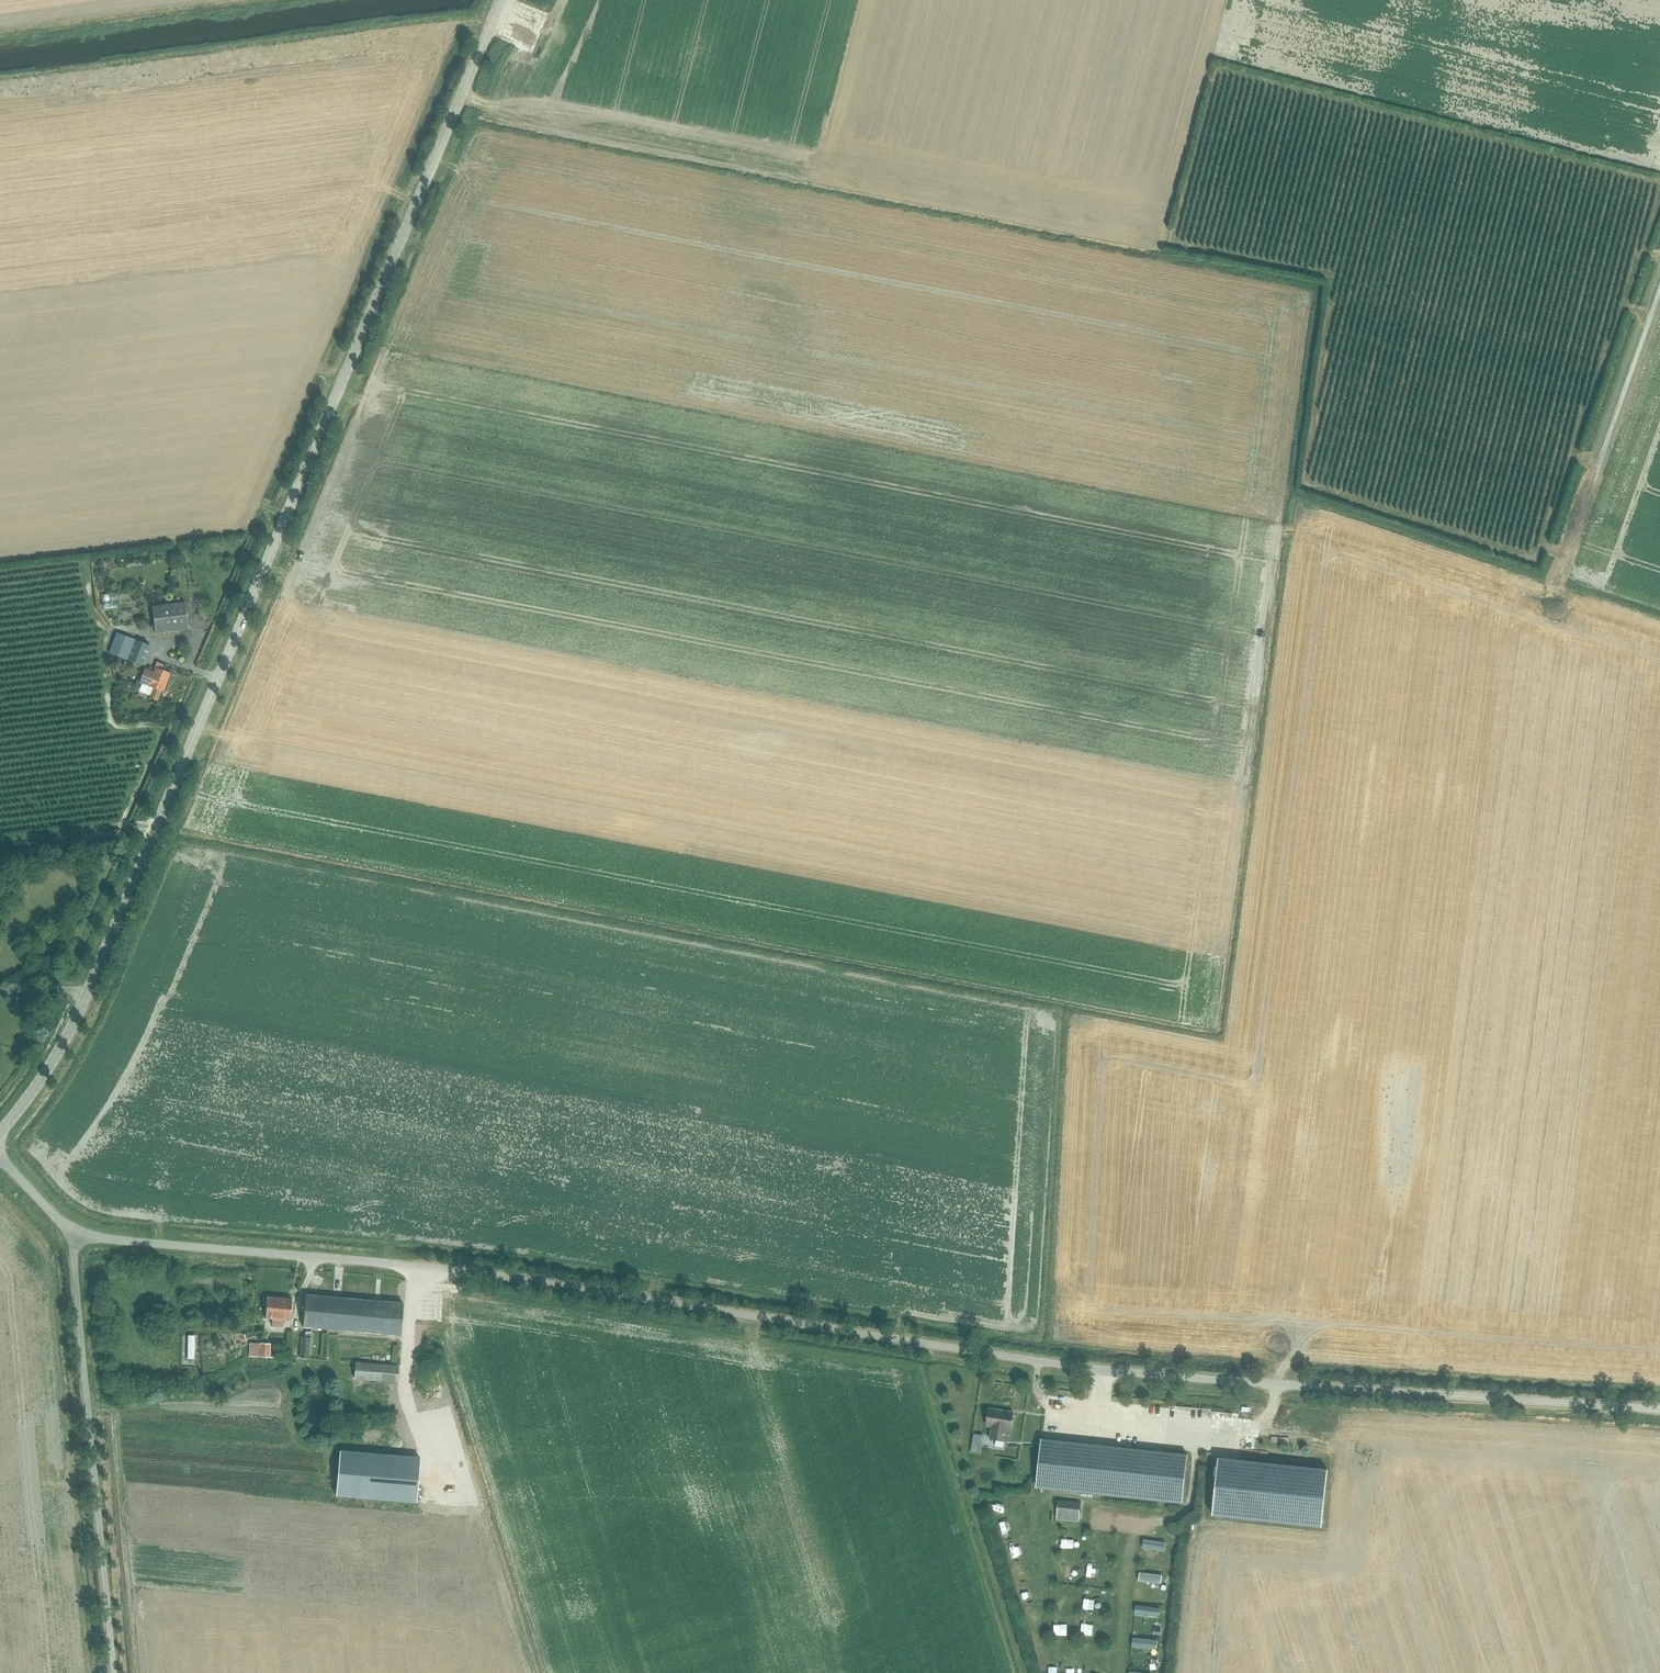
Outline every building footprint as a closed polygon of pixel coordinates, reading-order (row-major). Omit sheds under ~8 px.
[(116,593),(102,595),(104,609),(118,608),(116,593)] [(156,634),(189,630),(186,604),(153,608),(156,634)] [(142,667),(150,646),(150,645),(118,633),(110,654),(142,667)] [(140,684),(142,684),(139,692),(151,696),(150,699),(158,702),(162,692),(165,693),(171,675),(163,672),(165,665),(156,662),(154,669),(155,669),(154,673),(145,669),(140,684)] [(403,1304),(306,1295),(303,1326),(401,1335),(403,1304)] [(290,1321),(292,1299),(268,1298),(266,1319),(273,1319),(273,1326),(283,1327),(284,1320),(290,1321)] [(312,1338),(303,1337),(301,1359),(309,1359),(312,1338)] [(270,1343),(260,1343),(260,1357),(270,1357),(270,1343)] [(399,1365),(356,1361),(355,1377),(397,1381),(399,1365)] [(987,1426),(992,1427),(990,1439),(1007,1442),(1009,1429),(1011,1429),(1014,1412),(989,1409),(987,1426)] [(1186,1455),(1043,1439),(1038,1488),(1181,1503),(1186,1455)] [(417,1503),(420,1458),(343,1451),(339,1496),(417,1503)] [(1218,1460),(1213,1513),(1322,1525),(1328,1472),(1218,1460)] [(1058,1501),(1056,1514),(1079,1516),(1080,1503),(1058,1501)] [(1143,1541),(1143,1549),(1155,1549),(1155,1541),(1143,1541)] [(1069,1578),(1069,1566),(1059,1566),(1058,1578),(1069,1578)] [(1148,1578),(1145,1568),(1139,1569),(1141,1579),(1148,1578)] [(1096,1580),(1097,1571),(1087,1570),(1086,1579),(1096,1580)] [(1092,1618),(1081,1617),(1080,1629),(1092,1629),(1092,1618)] [(1133,1624),(1132,1636),(1143,1636),(1143,1625),(1133,1624)] [(1046,1661),(1052,1654),(1046,1649),(1040,1657),(1046,1661)]
